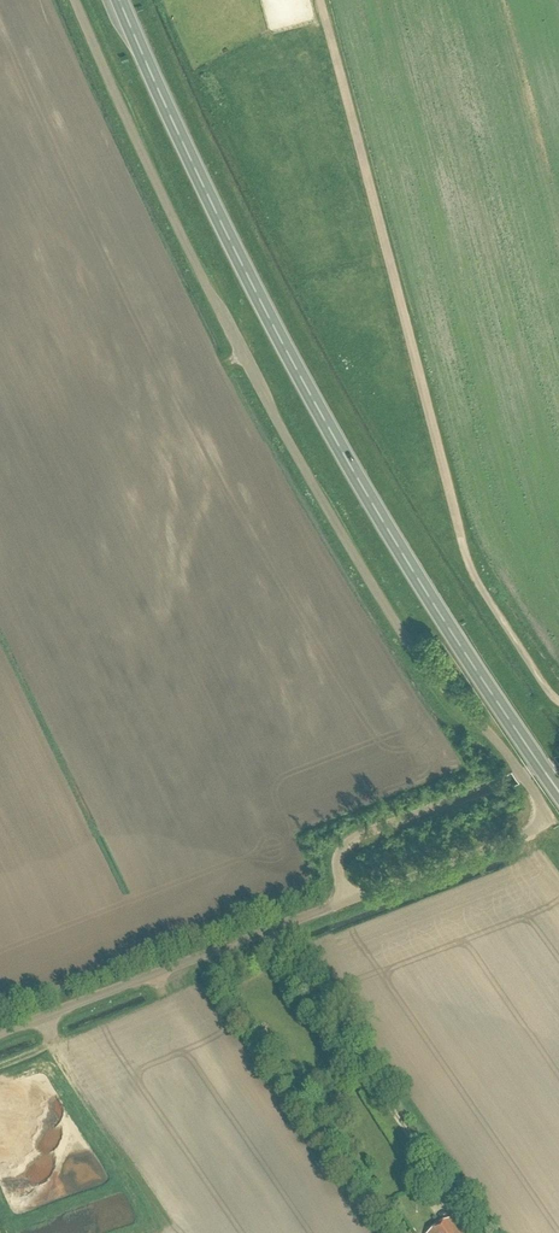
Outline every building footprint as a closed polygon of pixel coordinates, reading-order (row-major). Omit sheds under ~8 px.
[(452,1219),(432,1232),(462,1232),(452,1219)]
